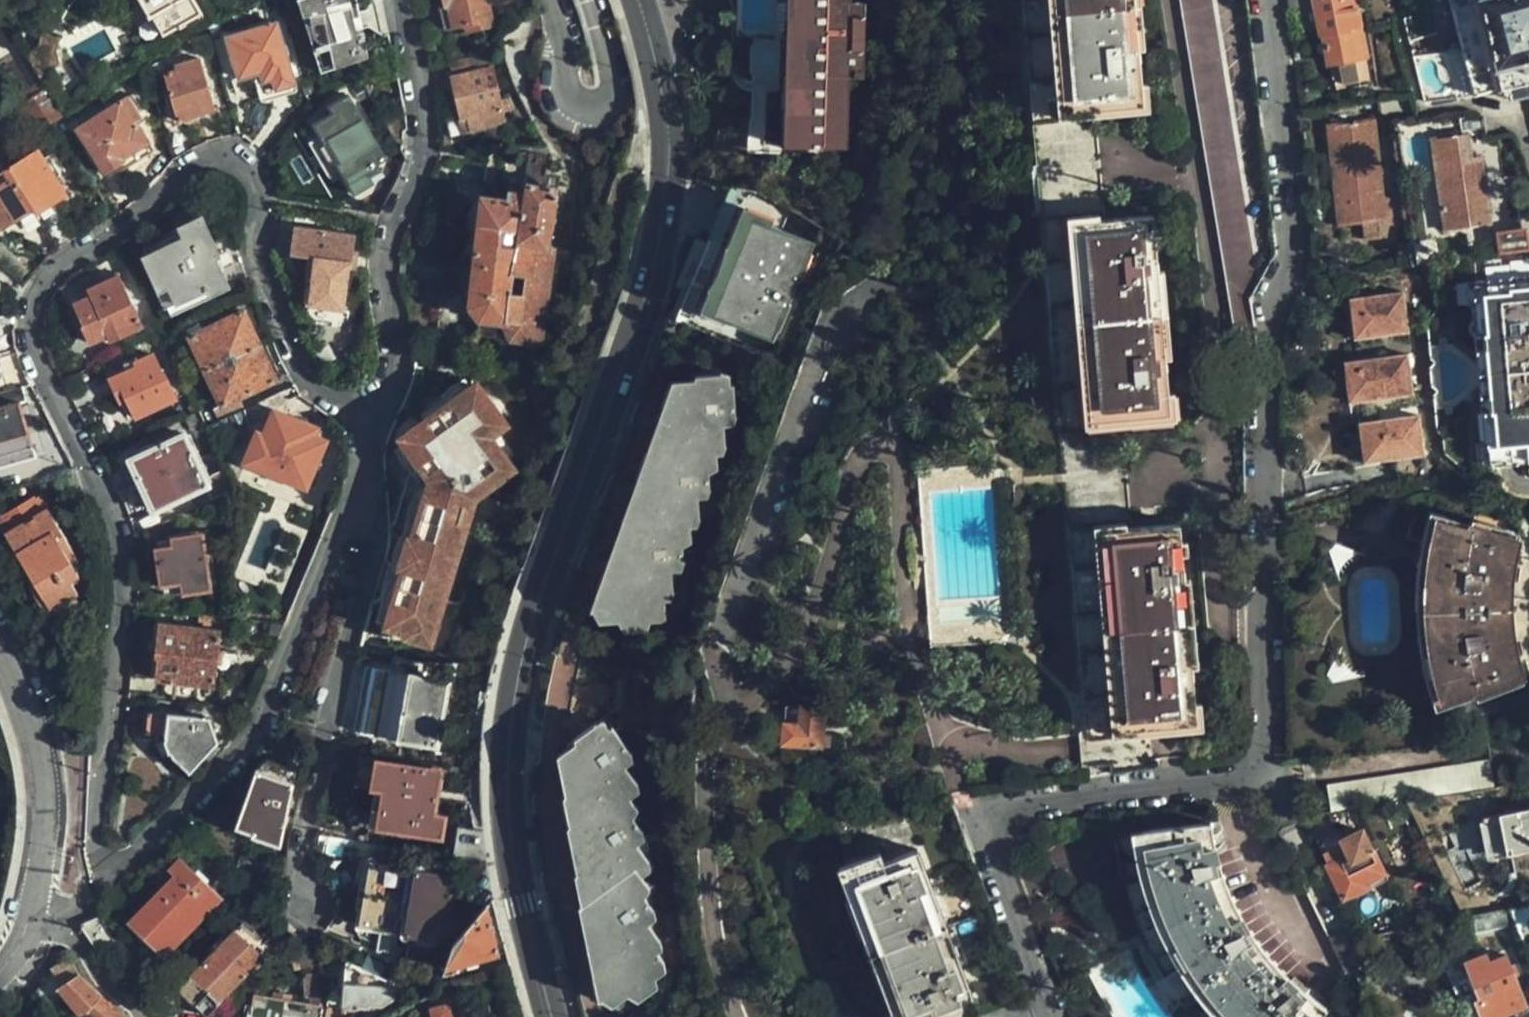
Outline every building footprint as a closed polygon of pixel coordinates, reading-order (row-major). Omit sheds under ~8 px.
[(150,18),(153,17),(166,37),(200,15),(191,0),(139,0),(150,18)] [(350,0),(300,0),(322,72),(370,57),(366,45),(358,46),(350,0)] [(358,46),(366,45),(363,27),(360,13),(358,0),(350,0),(358,46)] [(360,13),(363,27),(369,26),(384,35),(389,34),(384,17),(382,0),(374,0),(368,11),(360,13)] [(491,0),(445,0),(447,6),(441,7),(447,30),(451,29),(454,34),(497,24),(491,0)] [(847,54),(861,55),(864,22),(848,21),(849,0),(786,0),(780,151),(843,154),(847,54)] [(1155,768),(1151,720),(1200,717),(1182,521),(1135,526),(1125,419),(1173,414),(1156,214),(1107,218),(1097,107),(1145,102),(1136,0),(1021,0),(1087,765),(1088,777),(1155,768)] [(1258,286),(1211,0),(1181,0),(1230,302),(1251,299),(1258,286)] [(1290,10),(1318,11),(1316,0),(1289,0),(1290,10)] [(1318,11),(1322,33),(1326,32),(1352,29),(1362,28),(1361,13),(1356,13),(1354,0),(1316,0),(1318,11)] [(1456,6),(1453,7),(1475,93),(1503,86),(1504,91),(1511,90),(1512,97),(1528,93),(1528,0),(1454,0),(1456,6)] [(300,80),(278,21),(230,39),(243,76),(254,72),(258,83),(274,77),(279,88),(300,80)] [(1356,56),(1352,29),(1326,32),(1334,91),(1344,89),(1344,80),(1357,77),(1355,56),(1356,56)] [(481,55),(451,62),(454,78),(486,71),(481,55)] [(218,114),(200,62),(177,71),(179,75),(167,81),(183,126),(218,114)] [(503,67),(486,71),(454,78),(463,118),(470,116),(473,128),(506,120),(499,86),(490,87),(489,83),(506,81),(503,67)] [(42,82),(13,100),(18,109),(47,89),(42,82)] [(47,89),(18,109),(34,135),(53,126),(54,125),(65,117),(47,89)] [(1414,94),(1380,99),(1383,118),(1419,113),(1414,94)] [(154,149),(137,125),(141,122),(125,97),(76,128),(105,171),(126,158),(131,165),(154,149)] [(318,123),(328,140),(331,138),(344,160),(341,163),(357,190),(377,177),(374,172),(380,167),(377,161),(384,157),(349,97),(333,106),(336,111),(318,123)] [(1387,222),(1376,125),(1330,131),(1342,228),(1387,222)] [(1493,215),(1473,130),(1437,139),(1457,223),(1493,215)] [(331,138),(328,140),(316,147),(329,168),(341,163),(344,160),(331,138)] [(45,148),(0,174),(0,216),(5,226),(39,208),(42,211),(71,193),(45,148)] [(543,343),(555,248),(551,248),(562,175),(546,173),(549,153),(533,151),(527,194),(513,192),(512,202),(484,199),(471,306),(482,320),(485,321),(483,334),(543,343)] [(756,189),(735,186),(678,320),(735,344),(744,324),(777,338),(815,244),(783,231),(792,209),(756,189)] [(203,215),(170,232),(174,240),(170,243),(167,235),(144,247),(147,254),(144,256),(160,291),(175,284),(181,299),(197,292),(200,299),(231,283),(219,258),(223,255),(203,215)] [(1528,246),(1528,224),(1510,227),(1513,248),(1528,246)] [(344,312),(354,258),(347,256),(350,239),(296,228),(292,250),(319,256),(314,280),(321,281),(317,306),(344,312)] [(174,240),(170,232),(166,233),(167,235),(170,243),(174,240)] [(1485,270),(1486,292),(1491,292),(1493,325),(1494,344),(1498,391),(1498,408),(1502,438),(1498,440),(1500,463),(1528,460),(1528,267),(1485,270)] [(1486,292),(1485,270),(1471,271),(1472,293),(1475,292),(1479,326),(1493,325),(1491,292),(1486,292)] [(140,324),(118,276),(95,285),(97,290),(76,301),(83,317),(80,319),(89,337),(114,325),(119,334),(140,324)] [(1399,288),(1346,298),(1348,312),(1350,319),(1353,336),(1406,327),(1399,288)] [(1348,312),(1346,298),(1335,300),(1337,314),(1348,312)] [(211,328),(204,314),(183,324),(176,327),(184,342),(190,339),(206,370),(259,342),(244,312),(231,318),(219,325),(211,328)] [(1342,339),(1353,336),(1350,319),(1339,322),(1342,339)] [(216,408),(221,419),(247,407),(241,395),(275,378),(259,342),(206,370),(221,405),(216,408)] [(1498,391),(1494,344),(1480,344),(1483,392),(1498,391)] [(1415,393),(1407,351),(1344,362),(1352,404),(1415,393)] [(174,398),(163,375),(161,377),(151,356),(132,366),(134,369),(110,381),(121,402),(126,400),(135,417),(174,398)] [(702,522),(700,494),(712,493),(711,468),(719,466),(719,450),(728,449),(727,422),(739,420),(745,406),(739,405),(739,389),(725,388),(724,377),(683,379),(600,614),(631,628),(662,629),(668,625),(666,597),(676,595),(675,568),(686,566),(684,541),(694,539),(692,522),(702,522)] [(446,407),(468,389),(462,380),(439,397),(446,407)] [(24,383),(0,390),(0,454),(11,452),(14,465),(38,459),(22,402),(29,398),(24,383)] [(476,384),(468,389),(446,407),(400,444),(402,449),(429,483),(388,629),(410,636),(408,642),(431,648),(450,654),(464,610),(445,604),(447,595),(436,592),(451,541),(461,545),(479,482),(495,485),(515,468),(491,436),(506,423),(476,384)] [(1488,464),(1500,463),(1498,440),(1502,438),(1498,408),(1484,409),(1487,440),(1478,441),(1480,459),(1488,464)] [(326,442),(316,438),(306,435),(310,427),(274,413),(264,439),(257,436),(245,466),(309,490),(310,487),(316,471),(326,442)] [(1431,455),(1423,415),(1365,426),(1372,466),(1431,455)] [(306,435),(316,438),(319,431),(310,427),(306,435)] [(191,429),(182,433),(193,457),(203,452),(191,429)] [(154,509),(203,487),(206,485),(196,463),(193,457),(182,433),(128,458),(154,509)] [(429,483),(402,449),(392,457),(409,478),(366,637),(429,657),(431,648),(408,642),(410,636),(388,629),(429,483)] [(14,465),(11,452),(0,454),(0,469),(14,465)] [(206,485),(216,480),(205,458),(196,463),(206,485)] [(325,474),(316,471),(310,487),(319,491),(325,474)] [(203,487),(209,502),(235,490),(228,474),(216,480),(206,485),(203,487)] [(41,491),(36,494),(34,492),(4,509),(3,508),(0,510),(0,519),(52,607),(81,590),(70,572),(77,567),(73,559),(78,555),(41,491)] [(1509,640),(1505,608),(1505,606),(1506,569),(1509,552),(1513,535),(1470,523),(1469,528),(1440,520),(1435,542),(1431,569),(1429,594),(1430,618),(1438,665),(1446,699),(1474,688),(1477,695),(1520,680),(1514,662),(1509,640)] [(160,541),(165,582),(181,579),(182,589),(208,586),(201,528),(181,531),(181,538),(160,541)] [(447,595),(461,545),(451,541),(436,592),(447,595)] [(1346,554),(1349,553),(1352,553),(1352,552),(1335,543),(1326,553),(1333,569),(1334,567),(1335,564),(1337,562),(1339,559),(1341,557),(1344,556),(1346,554)] [(181,579),(165,582),(166,591),(182,589),(181,579)] [(218,664),(220,651),(221,632),(162,625),(158,658),(161,658),(159,680),(215,687),(218,664)] [(228,652),(220,651),(218,664),(227,665),(228,652)] [(1353,674),(1343,665),(1339,659),(1335,652),(1326,670),(1335,678),(1353,674)] [(441,744),(451,680),(368,668),(358,732),(441,744)] [(644,851),(656,841),(647,827),(641,818),(652,810),(640,789),(648,782),(642,769),(650,761),(635,739),(645,730),(643,713),(637,718),(618,694),(588,717),(578,717),(580,771),(583,795),(580,797),(587,821),(584,825),(587,840),(585,842),(594,869),(589,872),(594,900),(591,903),(610,1000),(640,1013),(646,1009),(649,1012),(675,994),(667,942),(656,926),(663,920),(650,896),(659,889),(647,868),(652,863),(644,851)] [(783,741),(825,747),(827,735),(820,733),(824,709),(788,703),(783,741)] [(219,741),(209,718),(153,712),(152,732),(166,734),(174,757),(191,771),(219,741)] [(255,830),(278,760),(270,757),(260,765),(237,825),(255,830)] [(299,768),(278,760),(255,830),(282,842),(294,782),(299,768)] [(438,815),(445,773),(364,761),(359,787),(387,791),(381,829),(442,838),(447,818),(438,815)] [(1333,800),(1495,787),(1493,763),(1331,776),(1333,800)] [(1488,860),(1528,852),(1528,806),(1480,814),(1488,860)] [(1268,949),(1267,947),(1265,944),(1263,942),(1262,940),(1260,938),(1259,936),(1258,934),(1256,931),(1255,929),(1254,927),(1252,925),(1251,922),(1249,920),(1248,917),(1247,915),(1246,913),(1244,910),(1243,908),(1242,906),(1241,903),(1240,901),(1238,898),(1238,896),(1237,893),(1236,891),(1234,889),(1233,886),(1232,883),(1231,881),(1230,878),(1230,875),(1228,872),(1228,870),(1226,866),(1226,864),(1225,861),(1224,858),(1223,855),(1222,853),(1221,850),(1220,847),(1219,844),(1218,842),(1218,839),(1217,836),(1216,834),(1215,831),(1215,828),(1214,825),(1213,823),(1213,819),(1116,833),(1119,850),(1121,854),(1121,858),(1122,862),(1124,866),(1124,870),(1125,874),(1127,878),(1128,882),(1129,886),(1131,890),(1132,894),(1133,898),(1134,902),(1135,906),(1137,910),(1139,913),(1140,917),(1142,921),(1143,925),(1145,929),(1146,933),(1148,937),(1150,940),(1151,944),(1153,948),(1155,952),(1156,955),(1158,959),(1160,962),(1162,966),(1164,969),(1165,973),(1168,976),(1169,980),(1172,983),(1174,986),(1176,990),(1178,993),(1180,996),(1183,1000),(1185,1003),(1187,1006),(1190,1009),(1192,1012),(1195,1016),(1196,1016),(1319,1016),(1329,1005),(1305,987),(1303,985),(1300,984),(1299,982),(1297,981),(1295,979),(1293,977),(1291,975),(1289,974),(1287,972),(1286,970),(1284,968),(1282,966),(1280,965),(1279,963),(1277,960),(1276,958),(1274,957),(1273,955),(1271,952),(1270,951),(1268,949)] [(1338,833),(1340,838),(1360,828),(1358,822),(1338,833)] [(1323,854),(1343,896),(1384,877),(1360,828),(1340,838),(1343,845),(1323,854)] [(1340,838),(1320,847),(1323,854),(1343,845),(1340,838)] [(944,1009),(948,1016),(967,1016),(974,1014),(975,1016),(1013,1016),(1007,1002),(981,1012),(919,847),(884,859),(880,850),(839,865),(845,882),(851,880),(856,895),(846,900),(883,999),(880,1000),(886,1016),(925,1016),(944,1009)] [(453,918),(457,897),(448,894),(450,874),(363,861),(359,877),(370,879),(362,925),(366,925),(364,934),(379,941),(382,927),(441,936),(445,917),(453,918)] [(179,876),(206,901),(215,892),(185,862),(176,872),(179,876)] [(354,874),(331,886),(332,889),(335,900),(361,885),(354,874)] [(162,947),(206,901),(179,876),(135,921),(162,947)] [(493,921),(489,904),(455,947),(444,976),(479,968),(477,959),(500,953),(493,921)] [(333,919),(330,925),(355,937),(361,923),(336,913),(333,919)] [(93,921),(82,925),(105,956),(122,944),(104,915),(101,917),(93,921)] [(207,1013),(211,1014),(265,957),(264,956),(270,948),(268,946),(273,942),(273,936),(267,930),(259,937),(243,923),(238,930),(236,928),(190,975),(191,977),(180,988),(207,1013)] [(1474,1004),(1481,1016),(1496,1016),(1525,1003),(1501,955),(1485,962),(1481,955),(1461,964),(1477,997),(1473,1000),(1474,1004)] [(53,970),(65,982),(59,989),(77,1007),(86,1015),(90,1011),(96,1016),(127,1016),(127,1014),(81,974),(77,961),(72,957),(66,963),(57,966),(53,970)] [(384,1004),(386,988),(371,986),(372,984),(347,983),(345,1005),(355,1005),(353,1012),(365,1011),(365,1005),(370,1005),(370,1003),(384,1004)] [(291,1004),(292,998),(293,994),(275,990),(275,996),(274,999),(291,1004)] [(181,992),(169,1006),(188,1010),(194,1003),(181,992)] [(328,1005),(292,998),(291,1004),(274,999),(275,996),(256,993),(254,1004),(253,1012),(246,1011),(245,1016),(326,1016),(328,1005)] [(452,1005),(445,1003),(431,1008),(434,1016),(454,1016),(452,1005)] [(1474,1004),(1466,1008),(1464,1012),(1464,1016),(1481,1016),(1474,1004)] [(326,1016),(348,1016),(349,1010),(328,1005),(326,1016)] [(944,1009),(925,1016),(948,1016),(944,1009)]
